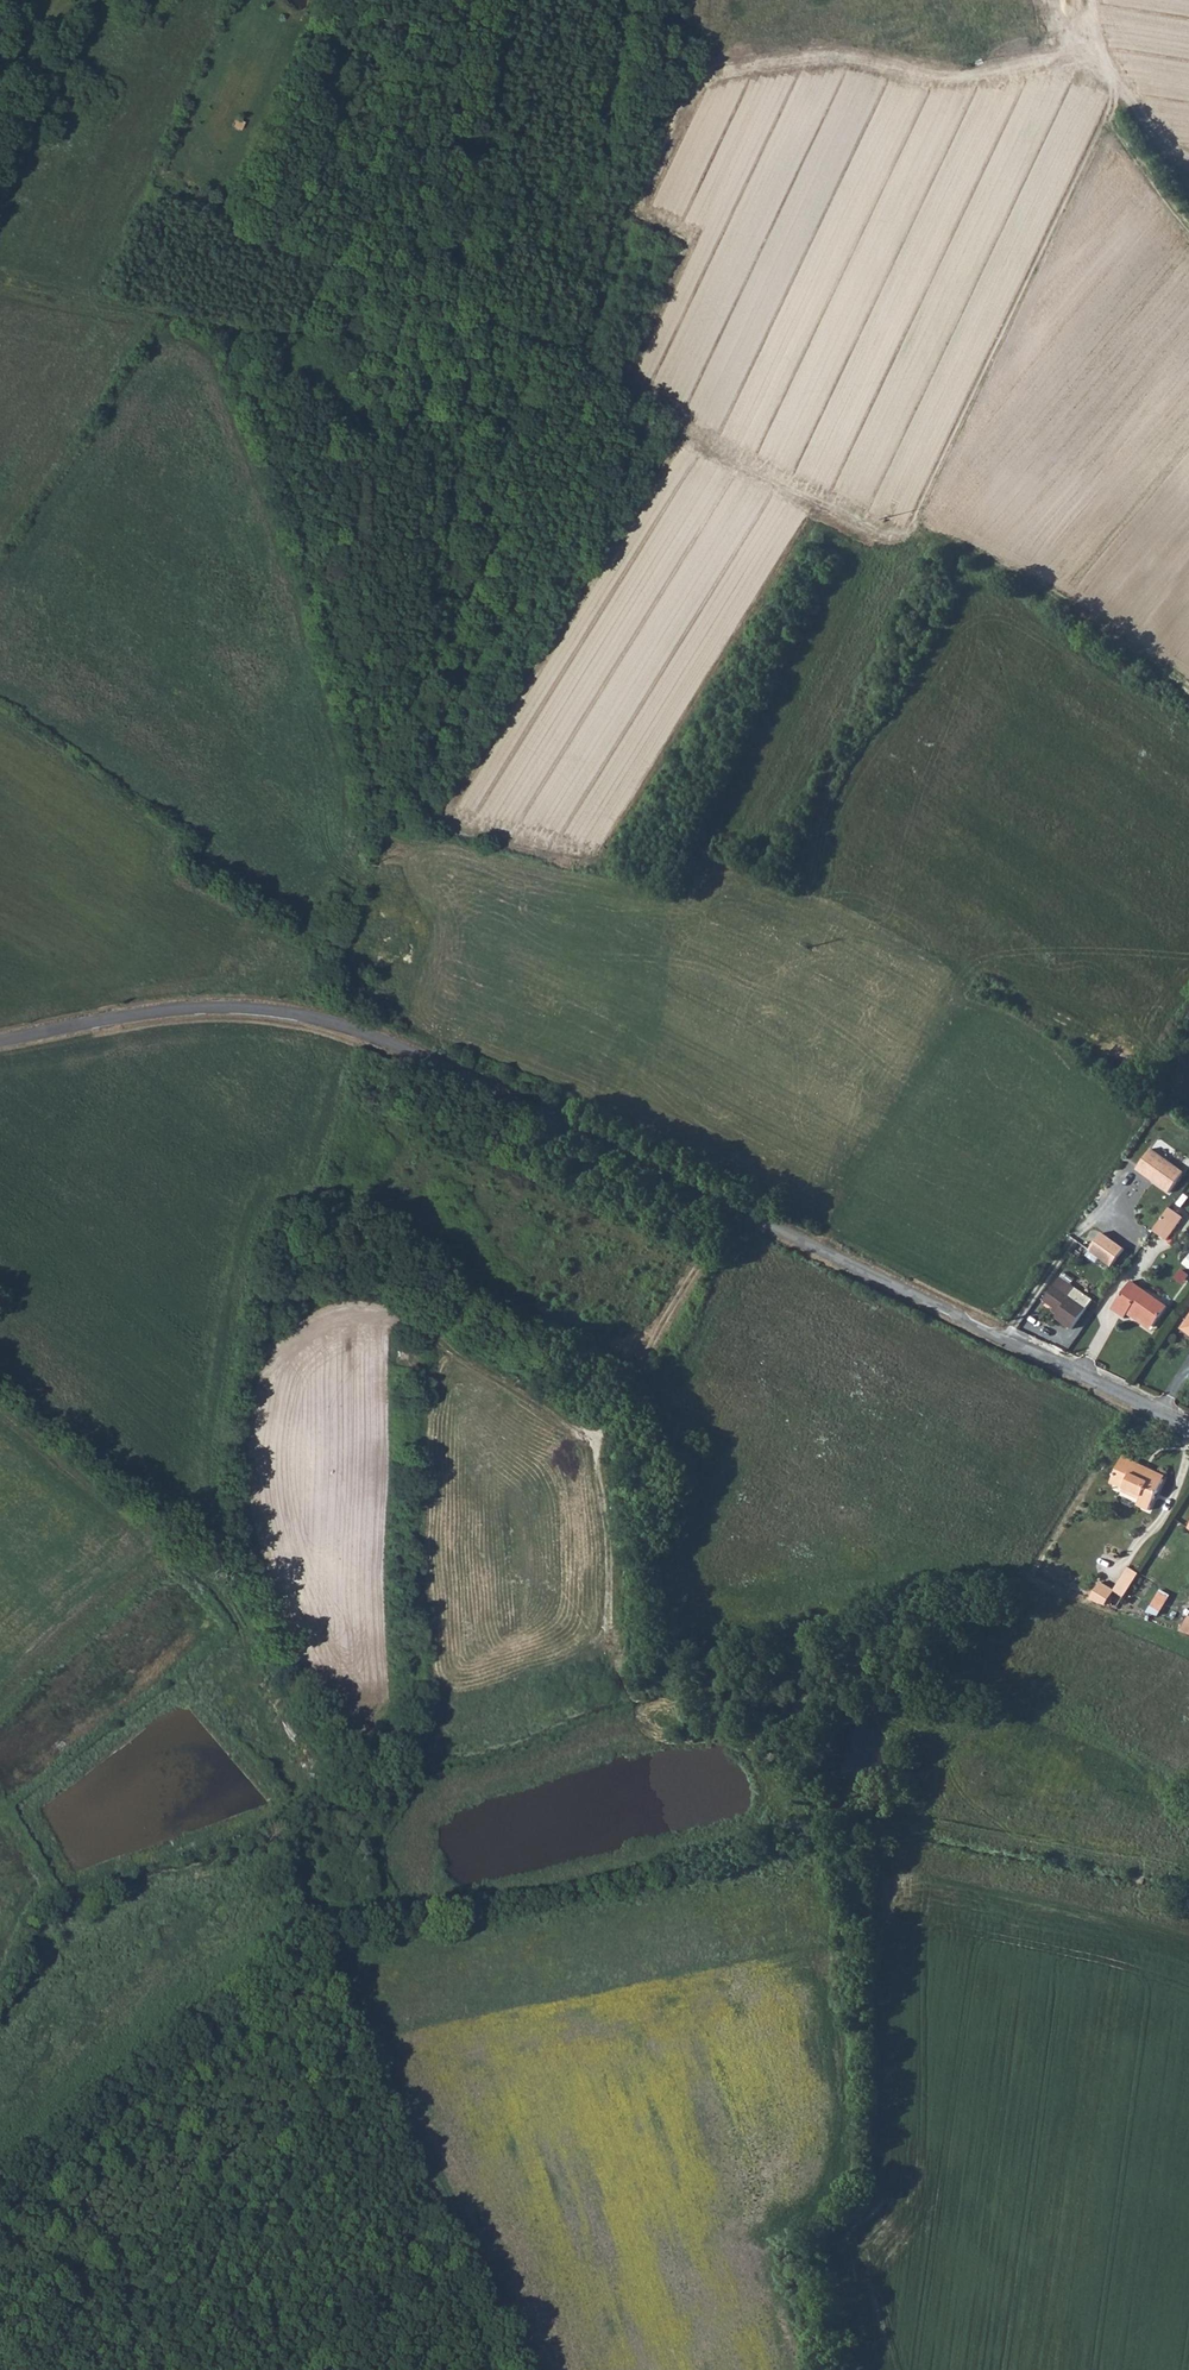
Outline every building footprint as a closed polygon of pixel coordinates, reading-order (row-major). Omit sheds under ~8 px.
[(1133,1169),(1166,1193),(1181,1172),(1149,1148),(1133,1169)] [(1168,1209),(1151,1232),(1163,1241),(1181,1218),(1168,1209)] [(1109,1266),(1122,1248),(1100,1232),(1087,1250),(1109,1266)] [(1068,1328),(1089,1299),(1057,1277),(1039,1302),(1054,1311),(1051,1317),(1068,1328)] [(1125,1317),(1128,1313),(1131,1308),(1152,1323),(1167,1303),(1132,1278),(1112,1307),(1125,1317)] [(1131,1308),(1128,1313),(1149,1328),(1152,1323),(1131,1308)] [(1181,1321),(1188,1327),(1188,1309),(1181,1321)] [(1181,1321),(1178,1324),(1188,1332),(1188,1327),(1181,1321)] [(1156,1511),(1171,1477),(1130,1459),(1119,1483),(1148,1497),(1144,1505),(1156,1511)] [(1129,1597),(1144,1574),(1133,1568),(1119,1591),(1129,1597)] [(1109,1607),(1118,1591),(1104,1583),(1093,1602),(1109,1607)] [(1157,1590),(1145,1611),(1156,1617),(1168,1597),(1157,1590)]
